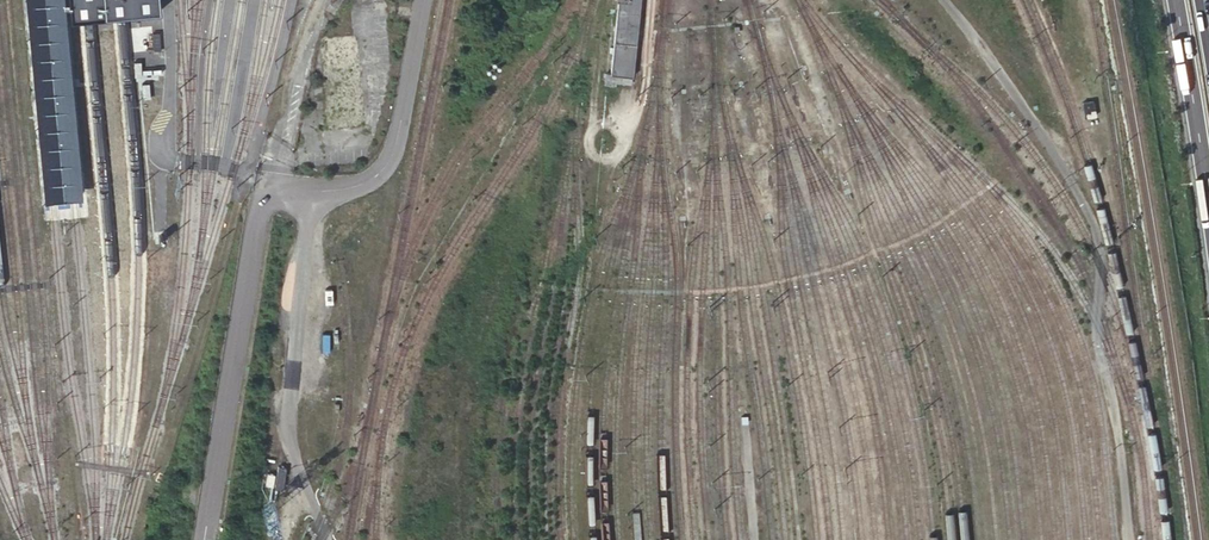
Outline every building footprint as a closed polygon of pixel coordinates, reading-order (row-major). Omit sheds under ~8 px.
[(331,1),(342,9),(348,0),(332,0),(331,1)] [(611,78),(632,80),(634,80),(641,0),(618,0),(611,78)] [(355,37),(325,40),(334,128),(364,124),(355,37)] [(632,86),(632,80),(611,78),(606,77),(606,87),(616,88),(617,85),(632,86)] [(1094,101),(1082,103),(1084,118),(1096,116),(1094,101)]
